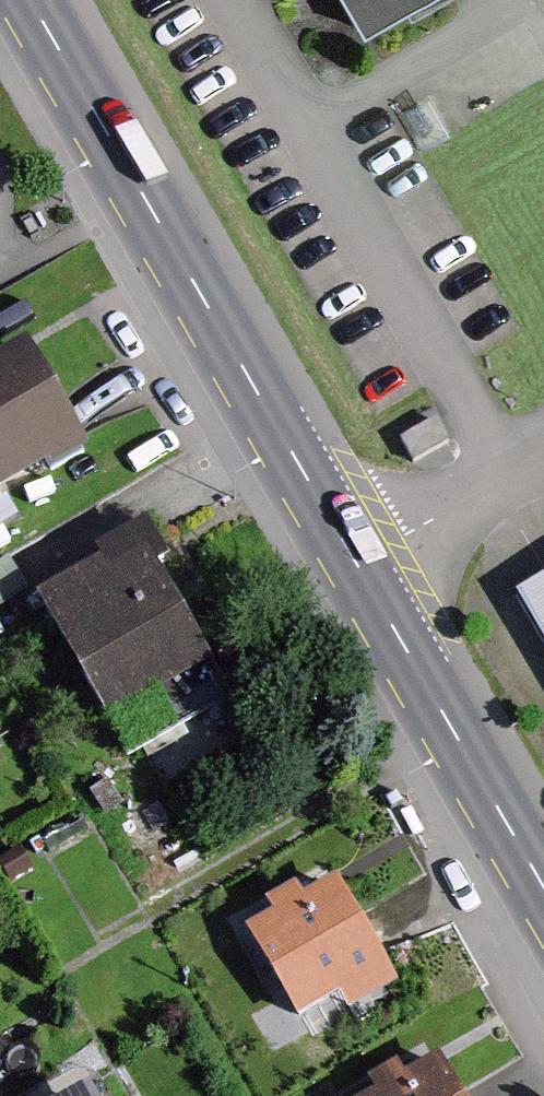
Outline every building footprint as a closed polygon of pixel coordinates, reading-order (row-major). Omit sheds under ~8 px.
[(364,44),(442,0),(339,0),(364,44)] [(0,374),(0,493),(80,446),(28,358),(0,374)] [(147,554),(47,610),(115,730),(215,674),(147,554)] [(524,611),(543,645),(543,599),(524,611)] [(341,894),(248,945),(295,1032),(388,981),(341,894)] [(393,1095),(452,1095),(438,1071),(393,1095)]
